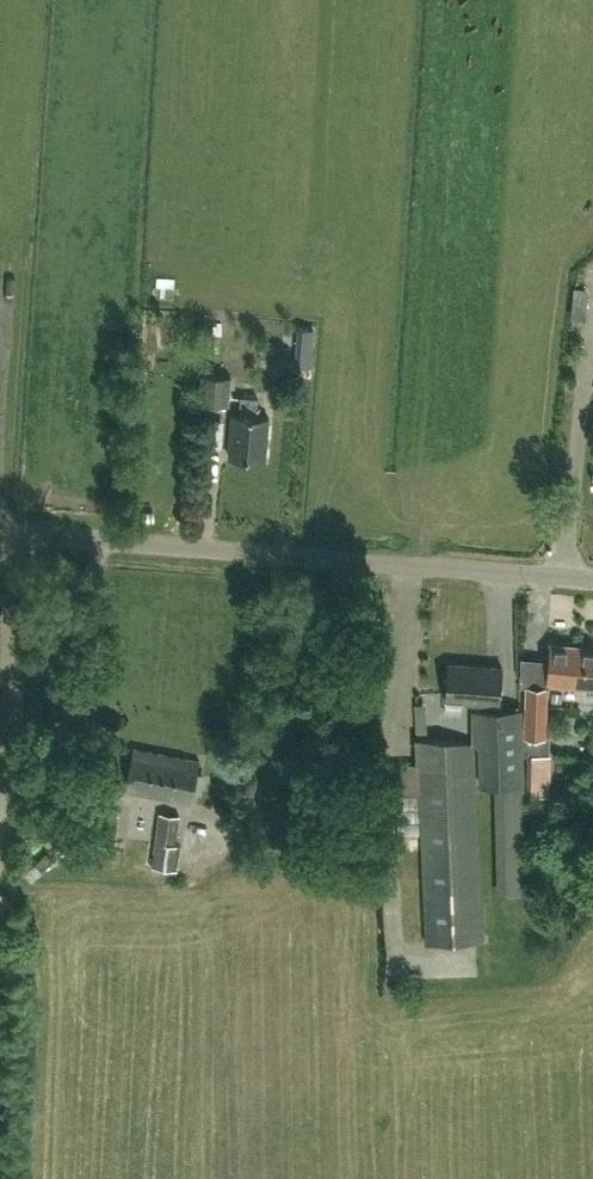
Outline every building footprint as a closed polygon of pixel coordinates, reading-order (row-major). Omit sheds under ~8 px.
[(229,407),(231,377),(201,375),(198,405),(229,407)] [(264,461),(268,418),(256,417),(257,399),(241,398),(239,415),(232,415),(229,458),(264,461)] [(551,645),(548,682),(592,686),(592,649),(551,645)] [(499,705),(502,668),(448,664),(445,701),(499,705)] [(524,738),(527,738),(546,739),(547,686),(526,686),(524,738)] [(592,704),(592,690),(574,691),(575,705),(592,704)] [(592,743),(592,705),(566,704),(565,742),(592,743)] [(415,738),(417,765),(393,765),(393,777),(395,795),(418,795),(418,796),(396,797),(396,810),(397,810),(398,821),(419,821),(419,823),(397,824),(397,836),(420,835),(425,944),(483,942),(474,743),(477,743),(479,786),(494,786),(496,878),(526,877),(524,786),(521,708),(472,709),(472,743),(415,738)] [(159,797),(167,755),(134,748),(126,791),(159,797)] [(200,761),(167,755),(159,797),(192,804),(200,761)] [(549,755),(530,756),(531,794),(550,794),(549,755)] [(114,845),(118,815),(98,812),(94,842),(114,845)] [(158,813),(153,847),(141,845),(137,866),(150,868),(150,867),(178,871),(180,845),(176,844),(180,817),(158,813)]
